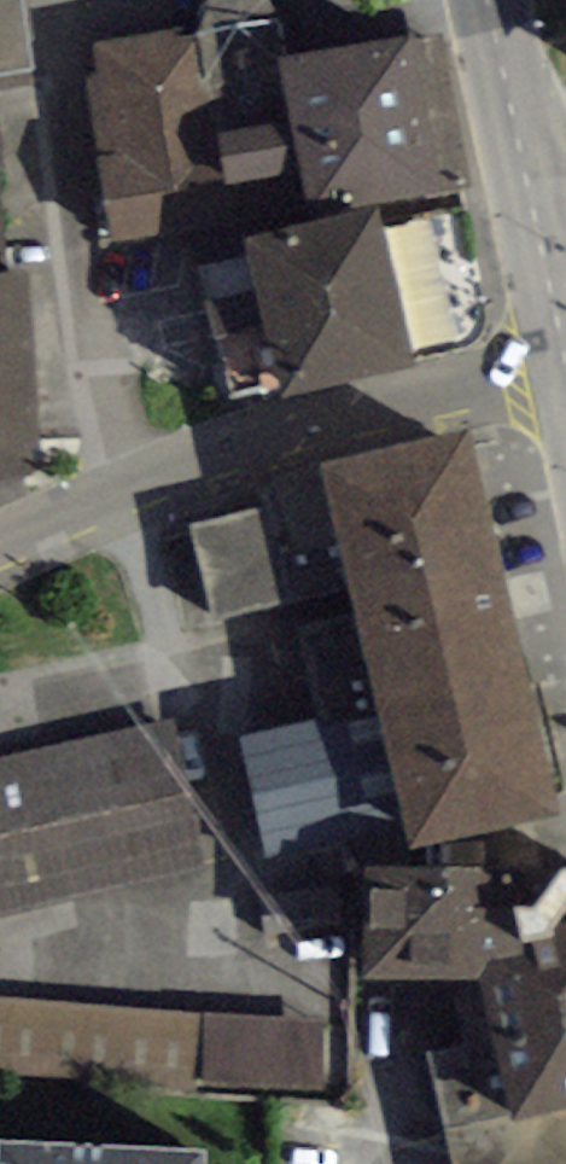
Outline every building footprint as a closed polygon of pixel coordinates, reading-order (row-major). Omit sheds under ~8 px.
[(33,72),(24,0),(0,0),(0,76),(33,72)] [(441,26),(280,58),(291,118),(300,174),(304,202),(350,193),(353,210),(471,190),(441,26)] [(209,128),(194,28),(85,44),(105,201),(177,192),(217,187),(209,128)] [(300,174),(291,118),(209,128),(217,187),(300,174)] [(40,465),(28,270),(6,271),(0,161),(0,481),(40,465)] [(181,232),(177,192),(105,201),(110,241),(181,232)] [(253,239),(269,316),(397,289),(377,213),(253,239)] [(415,368),(397,289),(269,316),(285,395),(415,368)] [(410,302),(424,355),(457,346),(442,293),(410,302)] [(349,583),(364,648),(512,614),(468,430),(323,465),(330,492),(191,525),(213,615),(349,583)] [(560,817),(512,614),(364,648),(378,708),(242,738),(267,852),(401,823),(407,852),(560,817)] [(170,721),(0,759),(0,916),(207,870),(170,721)] [(367,865),(369,979),(481,981),(492,1042),(427,1055),(456,1163),(565,1163),(565,866),(367,865)] [(321,1092),(324,1023),(0,998),(0,1072),(321,1092)] [(0,1142),(0,1163),(204,1163),(204,1152),(0,1142)]
